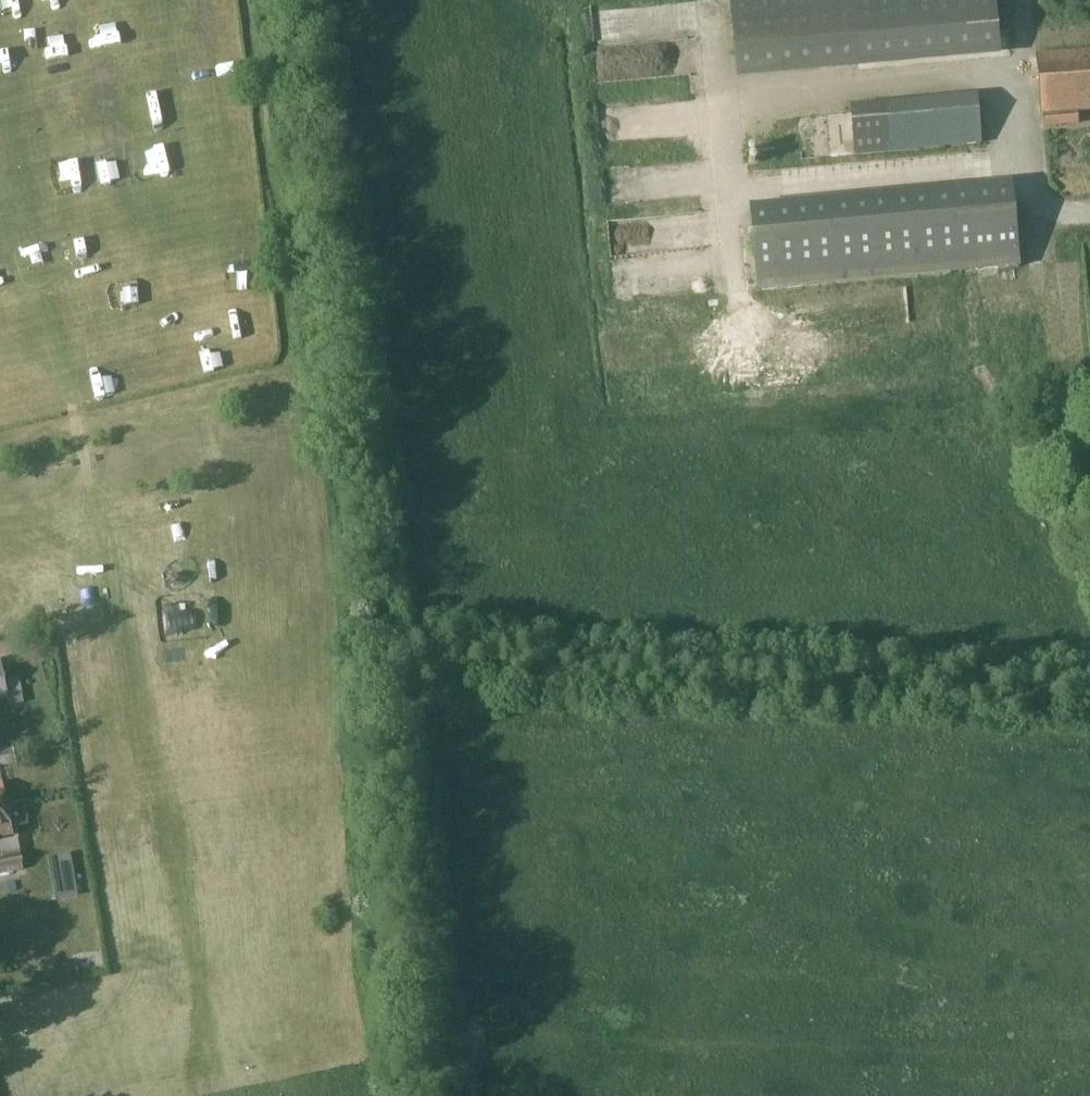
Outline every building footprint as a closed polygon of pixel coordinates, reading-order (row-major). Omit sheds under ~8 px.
[(994,0),(731,0),(737,65),(998,42),(994,0)] [(689,16),(667,17),(668,43),(690,42),(689,16)] [(937,51),(938,74),(1004,71),(1003,48),(937,51)] [(1076,111),(1089,110),(1089,53),(1037,57),(1042,114),(1076,111)] [(873,70),(891,77),(896,62),(878,56),(873,70)] [(743,95),(776,93),(775,69),(742,70),(743,95)] [(597,86),(618,85),(618,70),(597,71),(597,86)] [(852,113),(856,155),(980,144),(976,102),(852,113)] [(833,139),(813,140),(814,152),(833,151),(833,139)] [(627,167),(658,166),(658,158),(627,159),(627,167)] [(807,190),(836,185),(834,176),(805,181),(807,190)] [(911,211),(753,226),(758,291),(1019,267),(1013,202),(971,206),(969,191),(909,197),(911,211)] [(0,658),(0,701),(8,700),(0,658)] [(0,748),(0,767),(15,765),(12,746),(0,748)] [(22,870),(18,851),(3,854),(1,842),(0,837),(12,834),(1,784),(0,784),(0,874),(22,870)] [(71,854),(59,856),(66,899),(79,897),(71,854)]
